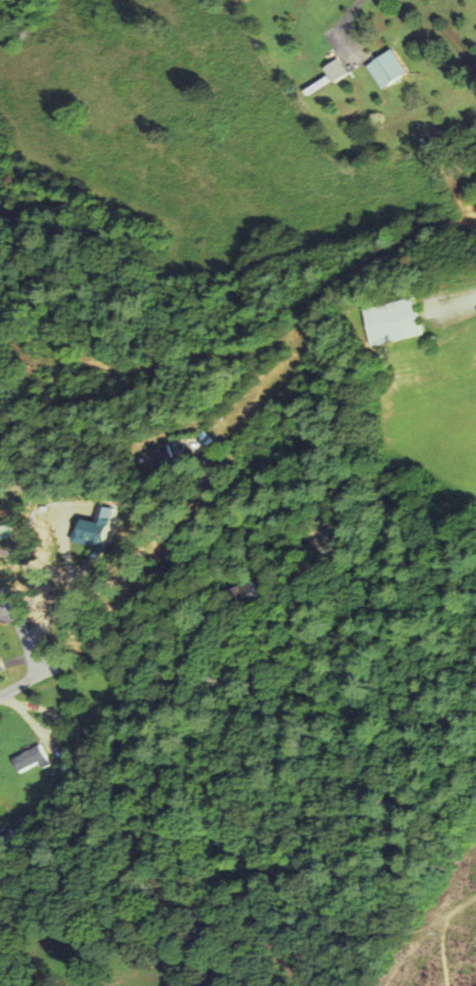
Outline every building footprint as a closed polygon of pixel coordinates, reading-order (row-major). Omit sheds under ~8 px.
[(376,90),(402,73),(387,50),(361,67),(376,90)] [(343,74),(334,59),(319,69),(328,84),(343,74)] [(418,335),(410,297),(359,308),(367,346),(418,335)] [(139,453),(144,468),(172,458),(167,443),(139,453)] [(71,541),(101,548),(110,508),(97,505),(93,521),(76,517),(71,541)] [(11,537),(7,523),(0,525),(0,540),(11,537)] [(10,759),(17,772),(37,761),(41,768),(50,763),(40,743),(10,759)]
